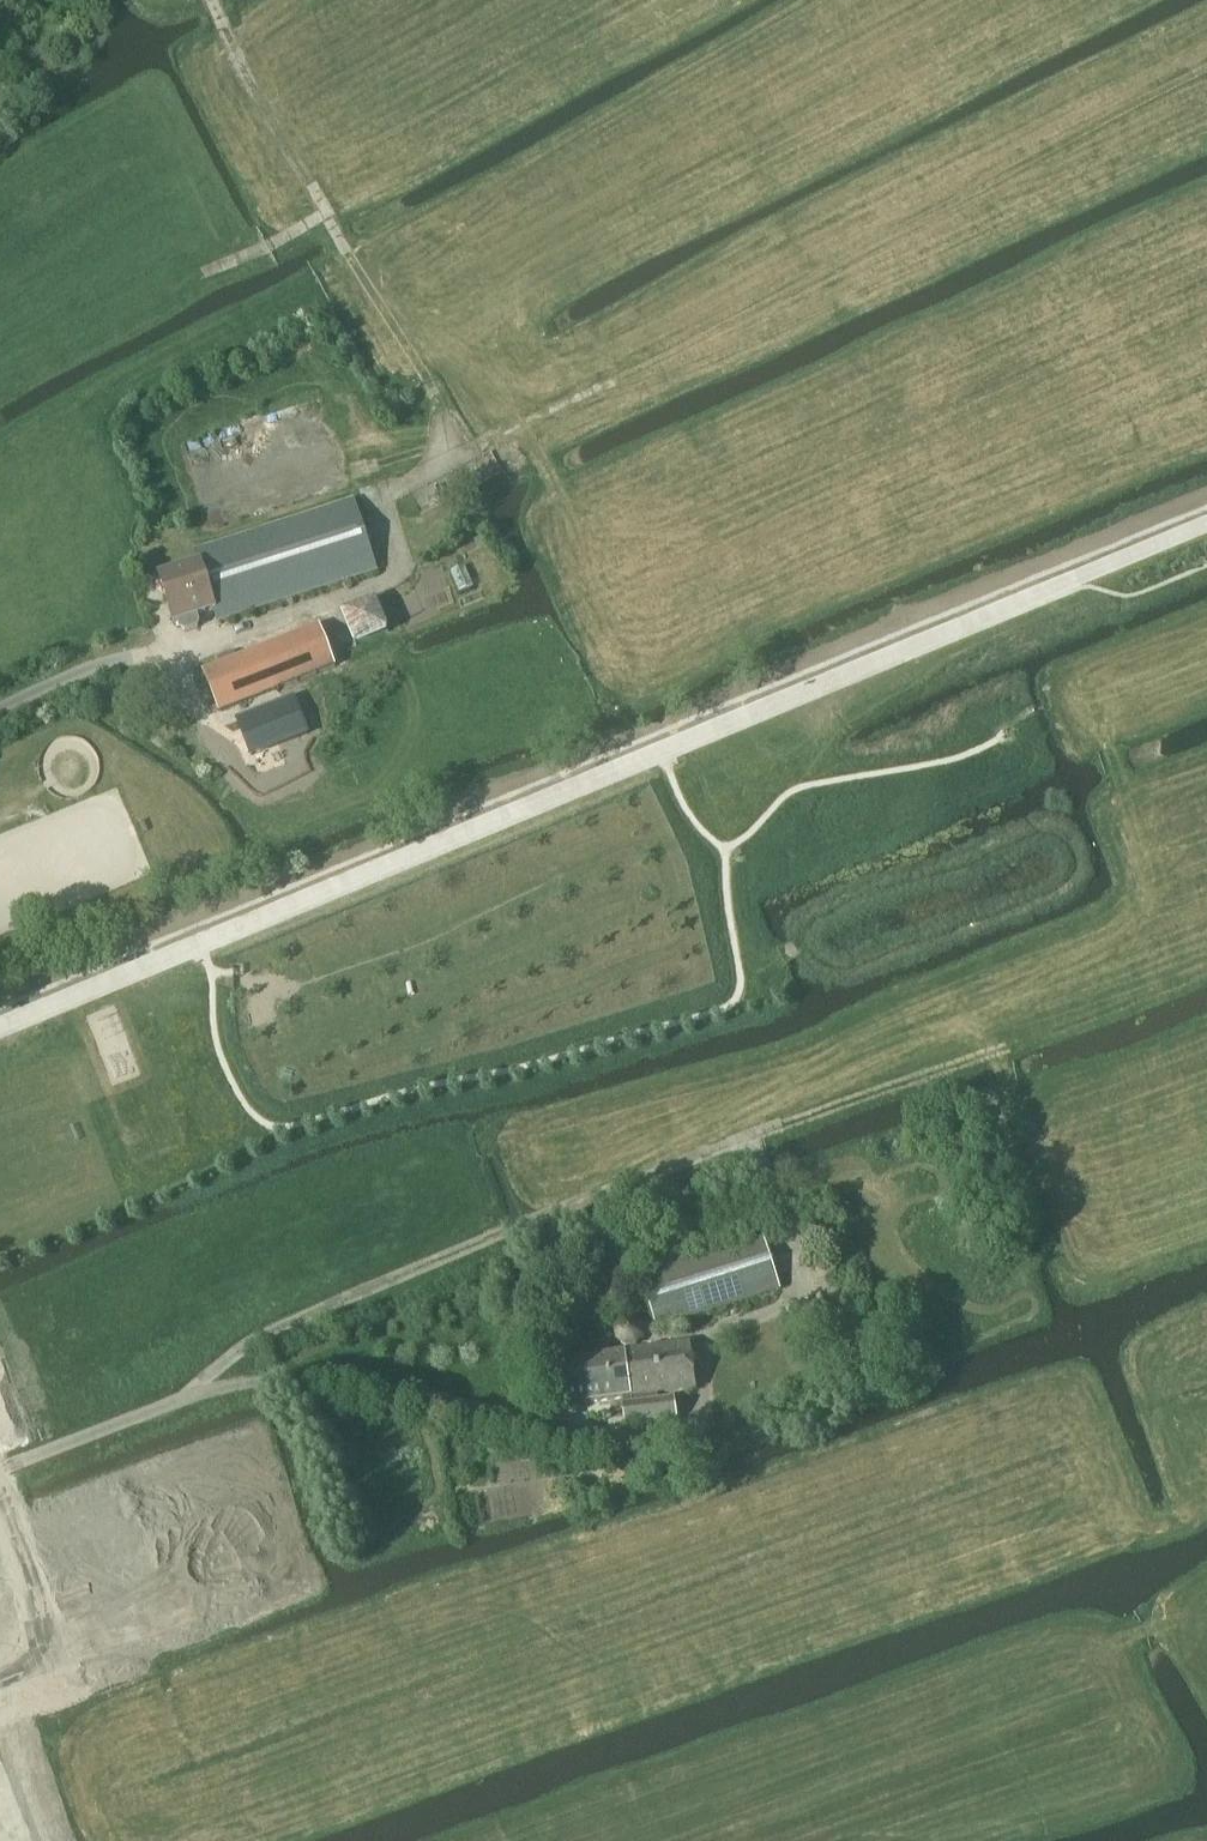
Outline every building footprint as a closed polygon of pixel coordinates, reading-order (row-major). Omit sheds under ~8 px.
[(197,562),(157,575),(173,624),(176,623),(178,631),(183,634),(197,629),(199,625),(196,617),(212,611),(216,623),(375,571),(352,501),(194,552),(197,562)] [(218,666),(201,672),(217,712),(334,666),(318,626),(235,659),(234,655),(230,653),(218,658),(217,662),(218,666)] [(100,690),(97,696),(99,702),(106,706),(113,703),(116,697),(113,690),(106,687),(100,690)] [(251,757),(307,735),(293,699),(237,721),(251,757)] [(653,1328),(776,1290),(777,1289),(776,1284),(760,1236),(636,1275),(653,1328)] [(642,1403),(642,1396),(693,1389),(687,1344),(549,1362),(555,1408),(622,1399),(625,1428),(677,1421),(674,1399),(642,1403)] [(13,1804),(0,1769),(0,1809),(13,1804)]
